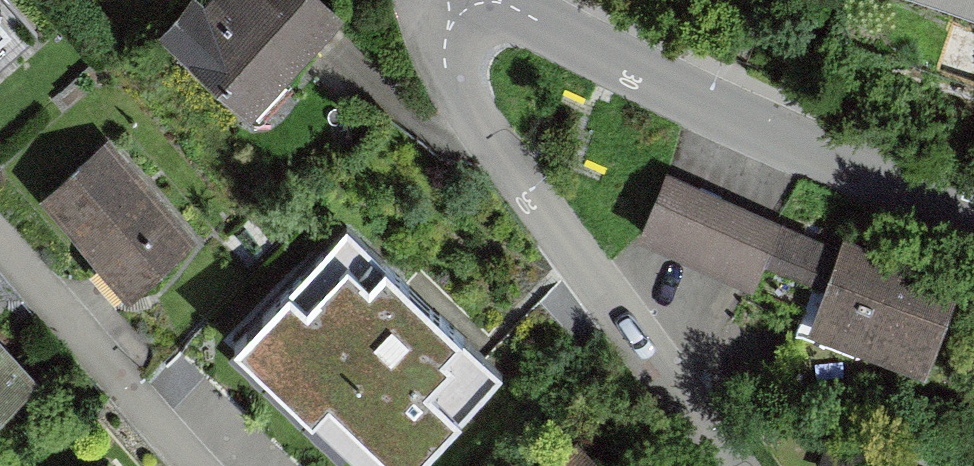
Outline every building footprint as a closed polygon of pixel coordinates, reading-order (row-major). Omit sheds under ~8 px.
[(158,36),(240,116),(341,14),(326,0),(212,0),(204,8),(196,0),(194,0),(158,36)] [(973,18),(973,0),(922,0),(973,18)] [(21,39),(0,15),(0,57),(21,39)] [(194,244),(112,143),(43,199),(124,299),(194,244)] [(964,292),(669,171),(643,234),(756,280),(765,259),(827,284),(811,323),(931,372),(964,292)] [(350,234),(239,354),(361,465),(423,465),(505,377),(350,234)] [(39,375),(0,334),(0,412),(39,375)] [(576,431),(545,465),(614,465),(576,431)]
